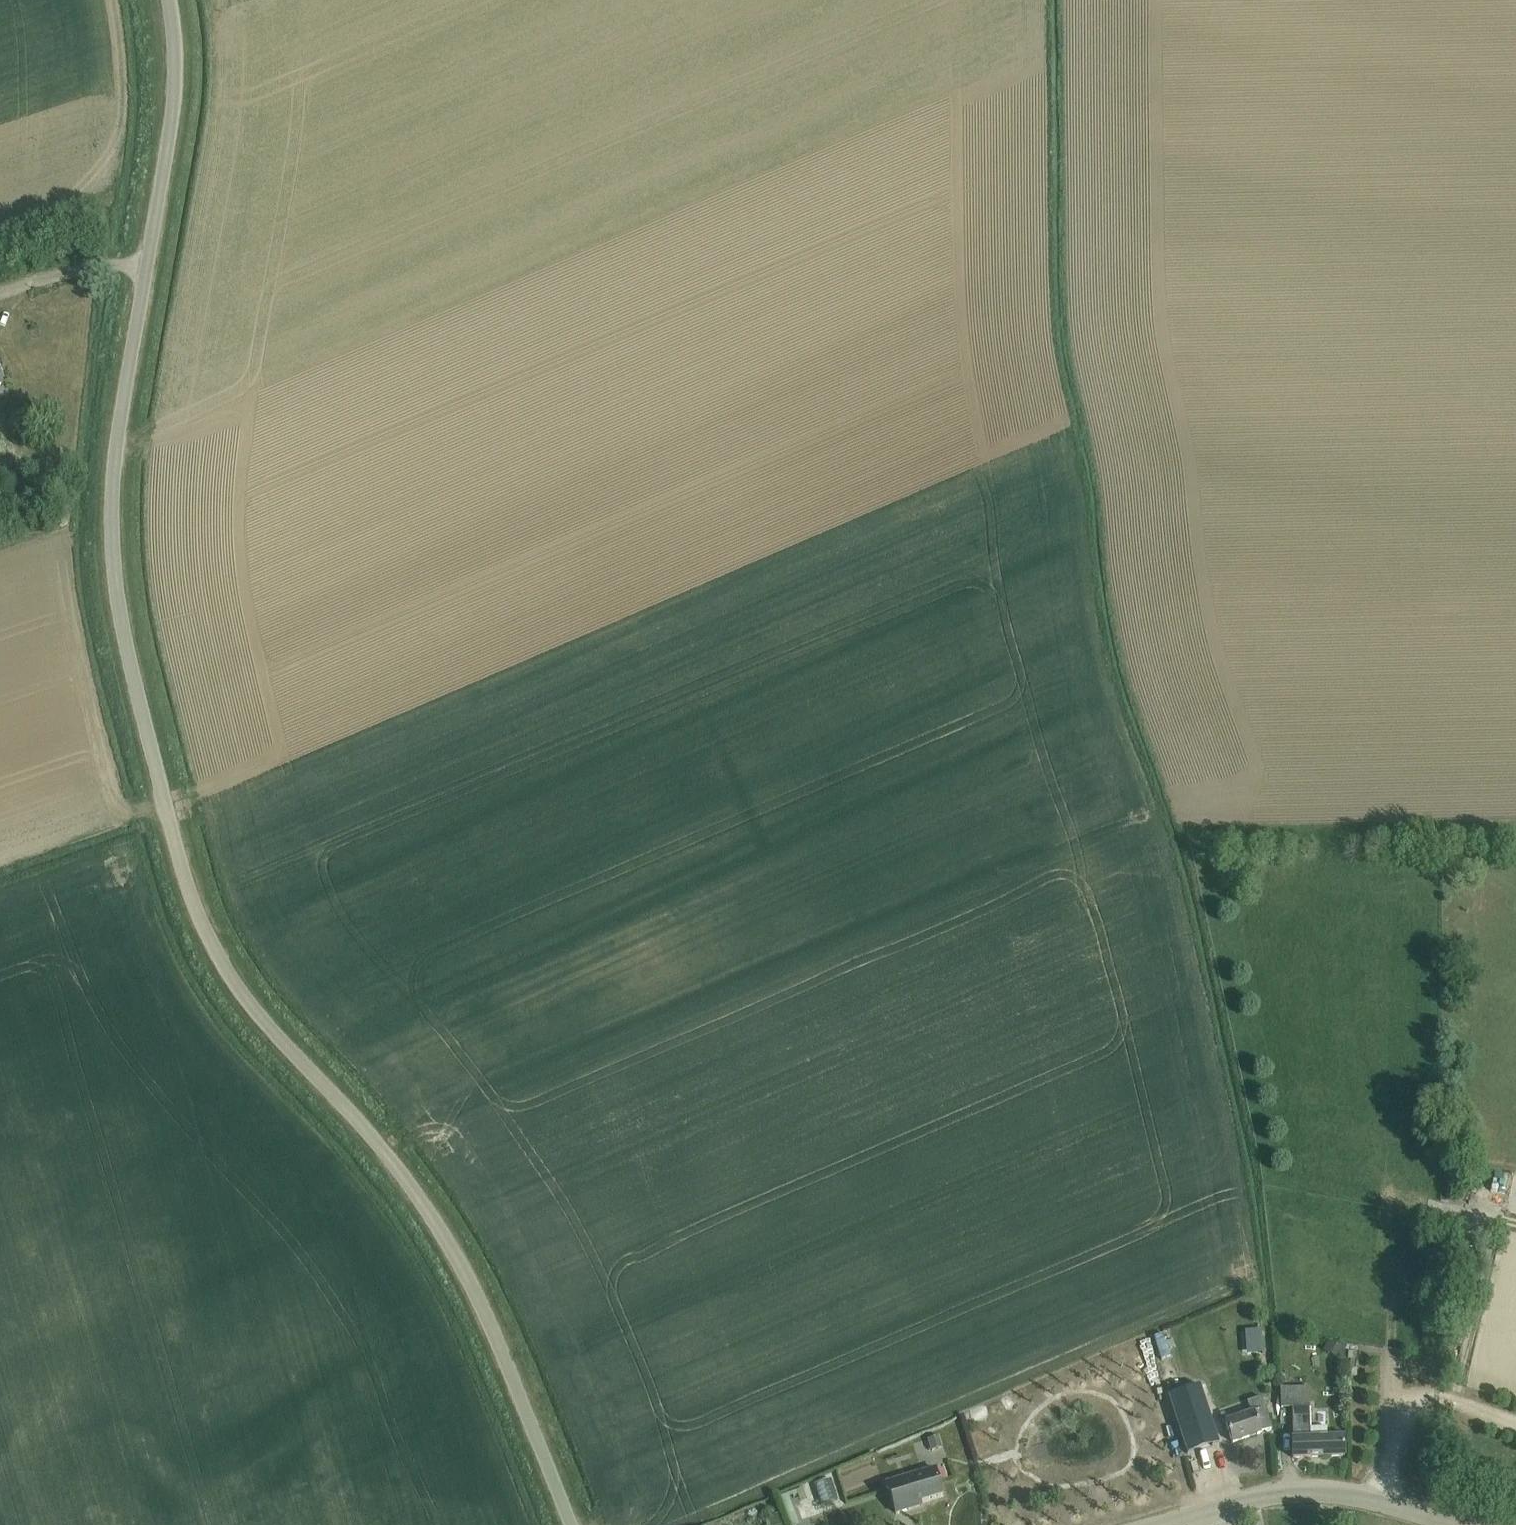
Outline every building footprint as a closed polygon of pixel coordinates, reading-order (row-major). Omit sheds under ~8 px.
[(1369,1348),(1353,1349),(1353,1360),(1369,1360),(1369,1348)] [(1305,1389),(1279,1391),(1280,1410),(1290,1410),(1293,1460),(1343,1458),(1342,1440),(1325,1440),(1325,1428),(1307,1429),(1307,1408),(1305,1389)] [(1199,1438),(1204,1454),(1270,1431),(1260,1400),(1246,1405),(1249,1415),(1199,1432),(1198,1428),(1179,1435),(1182,1444),(1199,1438)] [(885,1483),(894,1514),(909,1509),(908,1505),(941,1496),(932,1468),(885,1483)] [(834,1474),(819,1479),(827,1502),(842,1497),(834,1474)] [(779,1497),(790,1524),(797,1524),(787,1498),(795,1495),(798,1502),(808,1498),(804,1488),(779,1497)] [(765,1517),(768,1524),(778,1524),(781,1524),(777,1513),(765,1517)]
